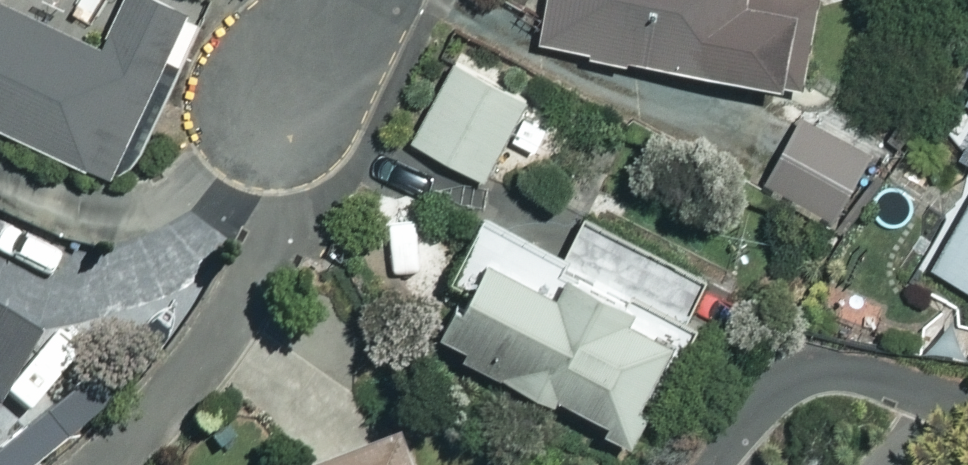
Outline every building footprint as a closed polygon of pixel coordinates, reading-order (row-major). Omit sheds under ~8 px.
[(172,0),(120,0),(101,45),(0,2),(0,123),(109,170),(180,3),(172,0)] [(539,42),(794,82),(807,0),(546,0),(539,42)] [(525,97),(453,59),(411,139),(483,177),(525,97)] [(865,152),(803,115),(761,185),(823,222),(865,152)] [(936,270),(967,286),(967,208),(936,270)] [(568,249),(481,211),(426,334),(632,427),(699,277),(579,223),(568,249)] [(39,324),(0,304),(0,399),(39,324)] [(387,430),(300,464),(401,464),(387,430)]
